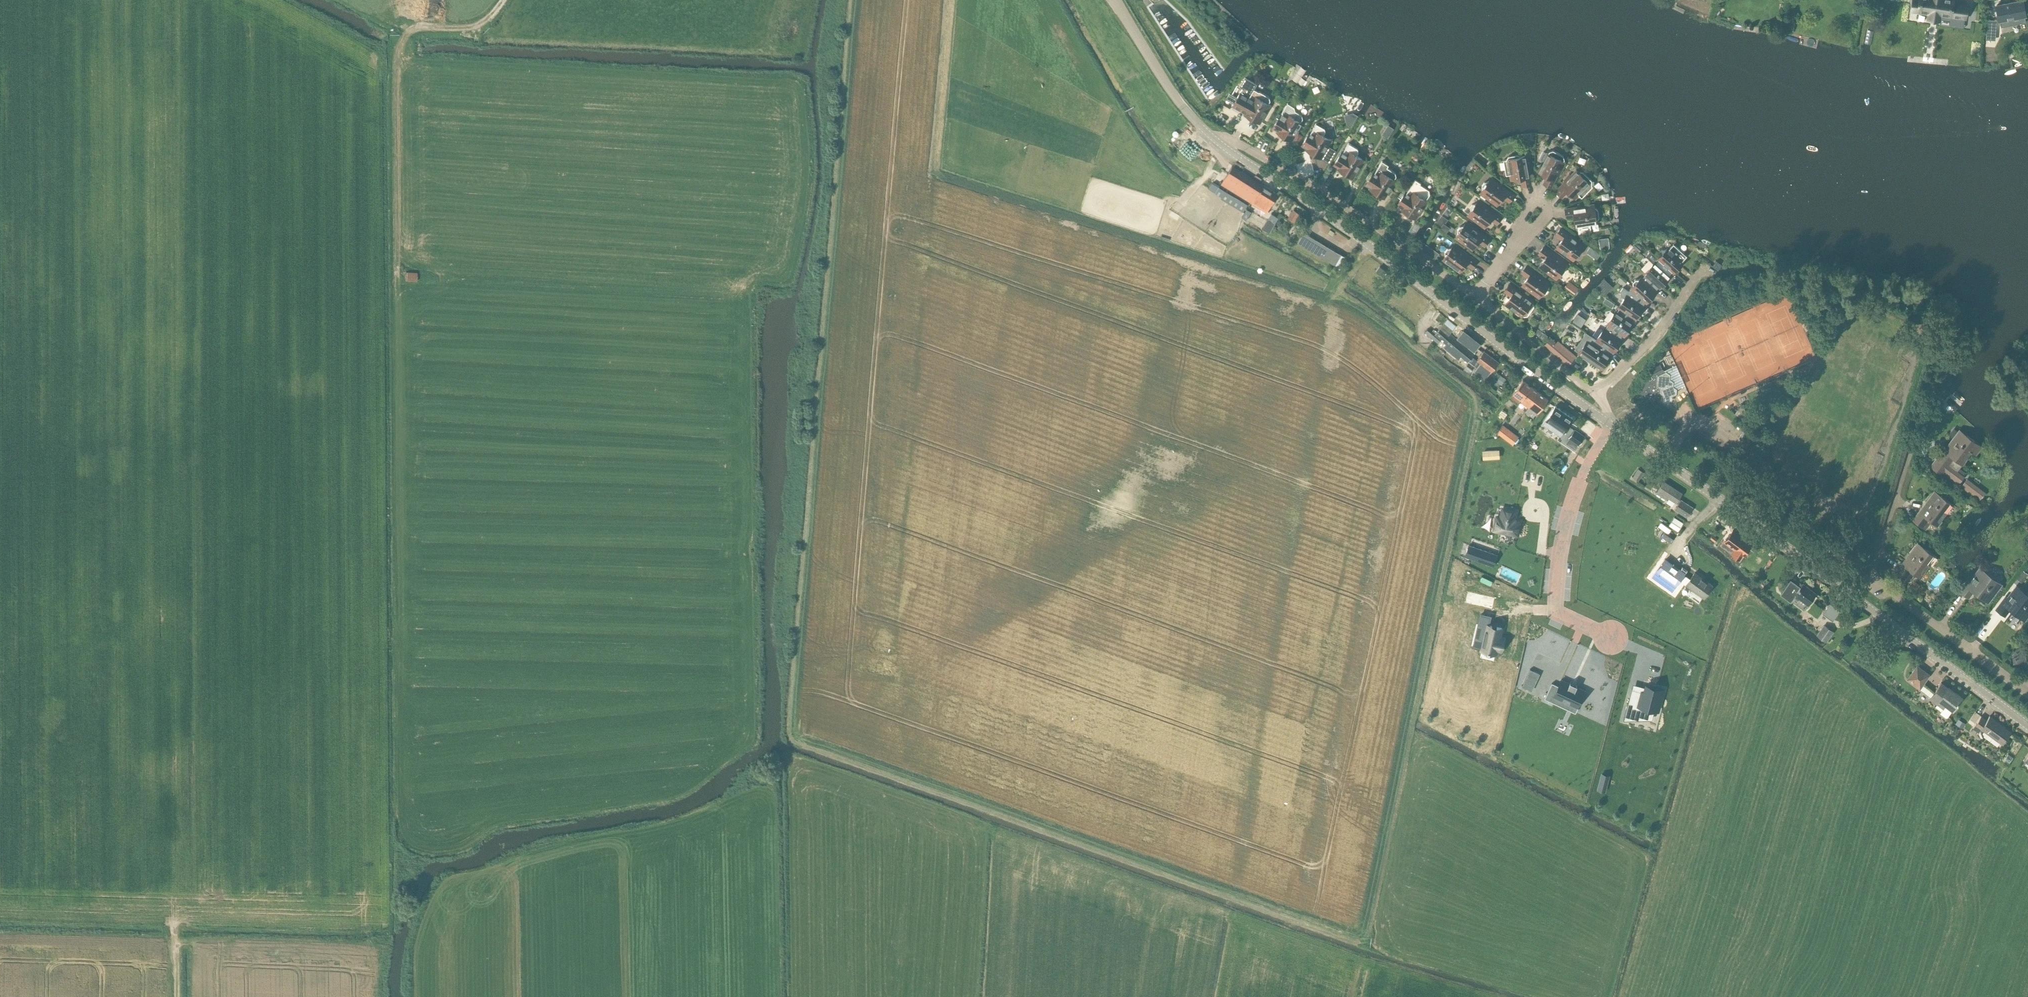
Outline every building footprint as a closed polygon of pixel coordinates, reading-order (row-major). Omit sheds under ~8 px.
[(1910,12),(1927,14),(1926,20),(1940,22),(1941,16),(1952,17),(1951,26),(1963,28),(1964,19),(1967,19),(1969,3),(1955,1),(1955,0),(1911,0),(1910,12)] [(2026,22),(2022,0),(1996,5),(1999,22),(2008,20),(2008,19),(2013,17),(2015,24),(2026,22)] [(1987,19),(1985,39),(1995,40),(1997,20),(1987,19)] [(1229,93),(1226,99),(1234,103),(1233,105),(1235,106),(1241,109),(1246,112),(1245,114),(1252,118),(1252,120),(1255,122),(1258,121),(1259,122),(1270,104),(1269,104),(1271,100),(1270,96),(1260,91),(1259,91),(1255,89),(1257,84),(1252,81),(1245,77),(1240,86),(1243,88),(1241,91),(1237,98),(1229,93)] [(1303,119),(1302,115),(1295,111),(1295,107),(1288,103),(1282,112),(1283,113),(1282,115),(1278,113),(1273,121),(1276,123),(1273,127),(1279,130),(1277,132),(1284,136),(1284,138),(1287,140),(1290,139),(1291,140),(1302,123),(1301,122),(1303,119)] [(1353,112),(1344,115),(1346,124),(1351,127),(1358,115),(1353,112)] [(1324,135),(1326,132),(1325,128),(1316,123),(1311,133),(1310,132),(1302,144),(1308,148),(1307,149),(1313,153),(1314,156),(1316,157),(1319,157),(1321,158),(1331,140),(1324,135)] [(1298,133),(1294,140),(1298,143),(1303,135),(1298,133)] [(1359,152),(1358,148),(1349,143),(1343,152),(1342,151),(1334,164),(1340,167),(1339,169),(1345,173),(1346,175),(1348,177),(1351,176),(1352,177),(1363,159),(1357,155),(1359,152)] [(1425,143),(1421,150),(1424,152),(1429,145),(1425,143)] [(1543,151),(1538,160),(1543,163),(1539,171),(1548,176),(1544,183),(1550,186),(1554,179),(1556,175),(1559,176),(1563,169),(1560,168),(1564,161),(1564,160),(1564,159),(1563,155),(1553,150),(1549,151),(1549,152),(1548,153),(1543,151)] [(1522,156),(1518,154),(1514,155),(1508,156),(1506,159),(1503,160),(1506,175),(1511,174),(1512,179),(1522,177),(1523,185),(1530,184),(1528,171),(1531,170),(1530,163),(1527,163),(1525,156),(1522,156)] [(1395,172),(1387,167),(1389,165),(1382,161),(1375,172),(1374,171),(1366,183),(1372,187),(1370,189),(1377,193),(1377,195),(1380,197),(1382,196),(1384,197),(1395,180),(1394,179),(1396,176),(1395,172)] [(1267,212),(1278,194),(1233,166),(1222,185),(1267,212)] [(1577,171),(1577,170),(1571,176),(1569,174),(1564,179),(1566,182),(1557,191),(1562,196),(1567,190),(1575,197),(1578,194),(1582,197),(1593,186),(1592,185),(1592,180),(1582,171),(1577,171)] [(1510,200),(1514,195),(1491,178),(1489,181),(1484,182),(1482,185),(1483,189),(1481,192),(1497,204),(1503,196),(1510,200)] [(1430,194),(1429,190),(1420,184),(1421,183),(1415,179),(1407,192),(1406,192),(1398,204),(1403,207),(1402,209),(1408,213),(1408,216),(1411,217),(1414,217),(1415,218),(1427,200),(1426,200),(1428,197),(1430,194)] [(1243,212),(1248,204),(1212,183),(1209,189),(1222,197),(1221,199),(1243,212)] [(1498,223),(1502,217),(1478,200),(1476,203),(1472,204),(1470,207),(1470,211),(1468,214),(1485,226),(1491,218),(1498,223)] [(1573,208),(1566,209),(1567,216),(1574,215),(1576,225),(1577,225),(1579,233),(1591,231),(1590,223),(1596,222),(1596,221),(1599,217),(1598,209),(1594,206),(1594,205),(1586,206),(1586,203),(1578,204),(1579,207),(1573,208)] [(1246,220),(1247,220),(1251,212),(1247,209),(1242,217),(1241,217),(1246,220)] [(1271,213),(1268,218),(1275,223),(1278,217),(1271,213)] [(1262,228),(1269,233),(1271,229),(1274,225),(1275,224),(1268,219),(1262,228)] [(1478,227),(1471,222),(1469,225),(1466,222),(1464,225),(1460,226),(1457,229),(1458,233),(1456,236),(1473,248),(1479,240),(1485,245),(1489,239),(1476,230),(1478,227)] [(1440,229),(1446,233),(1450,228),(1445,224),(1444,223),(1440,229)] [(1570,235),(1560,228),(1556,234),(1563,238),(1557,247),(1574,259),(1576,256),(1580,255),(1582,252),(1581,248),(1584,245),(1575,238),(1576,236),(1572,232),(1570,235)] [(1335,265),(1342,254),(1304,232),(1297,242),(1335,265)] [(1608,237),(1598,238),(1600,247),(1605,252),(1609,246),(1608,237)] [(1420,244),(1417,247),(1434,260),(1439,253),(1424,242),(1422,241),(1420,244)] [(1660,259),(1673,271),(1674,272),(1683,262),(1682,261),(1687,256),(1673,244),(1669,249),(1668,248),(1666,249),(1662,249),(1659,252),(1660,257),(1658,258),(1660,259)] [(1473,267),(1477,261),(1454,245),(1452,248),(1447,248),(1445,252),(1446,256),(1444,259),(1460,271),(1466,262),(1473,267)] [(1556,278),(1558,275),(1563,274),(1565,271),(1564,267),(1566,264),(1543,247),(1539,253),(1546,257),(1540,266),(1556,278)] [(1590,247),(1586,252),(1591,255),(1594,250),(1590,247)] [(1669,276),(1673,271),(1660,259),(1655,264),(1654,263),(1645,273),(1646,274),(1659,286),(1661,287),(1670,277),(1669,276)] [(1716,260),(1712,265),(1718,269),(1722,264),(1716,260)] [(1385,277),(1388,273),(1380,266),(1376,271),(1385,277)] [(1539,296),(1541,293),(1546,293),(1548,289),(1547,285),(1549,282),(1526,266),(1522,271),(1529,276),(1523,284),(1539,296)] [(1655,290),(1659,286),(1646,274),(1642,278),(1641,277),(1640,279),(1635,279),(1633,282),(1633,286),(1632,287),(1646,301),(1647,302),(1656,291),(1655,290)] [(1569,281),(1565,287),(1569,290),(1573,284),(1569,281)] [(1528,316),(1534,307),(1533,303),(1532,302),(1532,301),(1509,284),(1505,290),(1512,295),(1506,303),(1522,315),(1524,316),(1528,316)] [(1642,306),(1646,301),(1632,287),(1628,291),(1623,287),(1620,291),(1621,292),(1621,296),(1625,298),(1619,306),(1620,307),(1635,317),(1636,318),(1644,307),(1642,306)] [(1866,308),(1868,304),(1854,297),(1852,301),(1866,308)] [(1631,322),(1635,317),(1620,307),(1617,312),(1615,312),(1608,323),(1609,324),(1624,334),(1625,335),(1633,323),(1631,322)] [(1428,328),(1425,331),(1438,343),(1441,339),(1446,344),(1461,356),(1467,362),(1475,354),(1474,353),(1456,338),(1450,333),(1456,326),(1448,319),(1435,334),(1428,328)] [(1620,339),(1624,334),(1609,324),(1605,329),(1604,328),(1597,339),(1612,350),(1613,350),(1614,351),(1621,340),(1620,339)] [(1456,338),(1474,353),(1481,344),(1464,330),(1456,338)] [(1586,340),(1578,351),(1585,356),(1587,357),(1588,360),(1591,362),(1594,362),(1603,368),(1610,356),(1609,355),(1612,350),(1597,339),(1591,335),(1590,334),(1589,335),(1586,340)] [(1568,365),(1575,358),(1555,341),(1550,337),(1548,340),(1544,344),(1568,365)] [(1485,379),(1498,362),(1484,351),(1477,360),(1481,362),(1474,371),(1485,379)] [(1672,399),(1672,394),(1677,393),(1678,388),(1673,386),(1674,381),(1670,378),(1670,373),(1663,368),(1650,373),(1649,379),(1645,381),(1644,385),(1640,387),(1640,392),(1651,401),(1659,397),(1667,402),(1672,399)] [(1521,399),(1531,386),(1523,379),(1513,392),(1521,399)] [(1529,405),(1539,392),(1531,386),(1521,399),(1529,405)] [(1539,392),(1529,405),(1538,411),(1548,398),(1539,392)] [(1555,405),(1543,423),(1560,435),(1573,417),(1555,405)] [(1937,457),(1930,466),(1945,477),(1946,475),(1958,484),(1964,477),(1956,471),(1962,464),(1965,460),(1971,451),(1972,451),(1969,449),(1975,441),(1959,429),(1938,458),(1937,457)] [(1579,444),(1580,442),(1584,436),(1575,430),(1569,438),(1579,444)] [(1498,450),(1482,451),(1483,460),(1499,459),(1498,450)] [(1637,481),(1643,472),(1637,468),(1631,477),(1637,481)] [(1967,478),(1960,487),(1973,495),(1979,487),(1967,478)] [(1676,502),(1682,493),(1664,481),(1656,492),(1666,498),(1668,497),(1676,502)] [(1937,526),(1941,522),(1940,521),(1946,512),(1944,510),(1950,502),(1934,491),(1913,520),(1926,530),(1932,522),(1937,526)] [(1687,516),(1693,507),(1681,500),(1675,509),(1687,516)] [(1496,515),(1492,532),(1518,537),(1521,521),(1518,520),(1516,516),(1517,510),(1502,507),(1500,516),(1496,515)] [(1716,520),(1706,530),(1710,534),(1720,524),(1716,520)] [(1734,529),(1725,541),(1735,548),(1733,552),(1740,557),(1751,542),(1734,529)] [(1920,578),(1924,573),(1923,573),(1929,564),(1927,563),(1933,555),(1918,543),(1896,572),(1909,582),(1915,574),(1920,578)] [(1468,544),(1464,556),(1493,566),(1497,554),(1468,544)] [(1665,559),(1653,576),(1672,590),(1679,580),(1704,598),(1712,585),(1695,572),(1690,578),(1684,574),(1684,572),(1665,559)] [(1964,584),(1959,591),(1968,597),(1973,591),(1988,602),(1995,592),(2000,595),(2005,587),(2001,584),(2002,583),(1979,566),(1970,578),(1969,577),(1964,584)] [(1790,580),(1781,593),(1791,600),(1804,609),(1808,604),(1816,592),(1803,583),(1801,587),(1790,579),(1790,580)] [(1916,581),(1912,587),(1916,590),(1920,585),(1916,581)] [(2016,584),(2007,596),(2006,596),(1996,609),(2004,616),(2010,609),(2024,620),(2027,614),(2027,593),(2016,584)] [(1833,620),(1840,610),(1830,603),(1823,612),(1833,620)] [(1481,614),(1478,626),(1481,626),(1486,627),(1481,649),(1480,652),(1497,656),(1499,651),(1503,652),(1506,637),(1502,636),(1503,629),(1490,626),(1492,616),(1481,614)] [(1824,624),(1819,631),(1817,634),(1816,634),(1826,642),(1827,641),(1828,639),(1834,631),(1831,629),(1824,624)] [(1507,664),(1503,681),(1510,683),(1514,666),(1507,664)] [(1917,664),(1906,678),(1920,688),(1920,687),(1922,684),(1923,684),(1930,674),(1917,664)] [(1553,680),(1545,698),(1551,701),(1552,699),(1553,697),(1578,708),(1586,690),(1561,678),(1559,683),(1558,683),(1553,680)] [(1525,679),(1521,686),(1532,691),(1535,684),(1525,679)] [(1953,709),(1962,697),(1941,682),(1935,690),(1934,692),(1931,696),(1930,696),(1930,697),(1938,703),(1937,705),(1943,710),(1941,713),(1946,717),(1952,708),(1953,709)] [(1632,689),(1625,715),(1639,718),(1640,715),(1650,718),(1652,711),(1659,712),(1662,699),(1659,698),(1662,689),(1645,685),(1644,692),(1632,689)] [(1987,719),(1981,715),(1973,726),(1979,731),(1981,729),(2002,744),(2011,732),(1990,716),(1987,719)] [(1958,719),(1955,723),(1963,728),(1966,723),(1958,719)] [(1601,773),(1597,790),(1605,792),(1610,775),(1601,773)]
